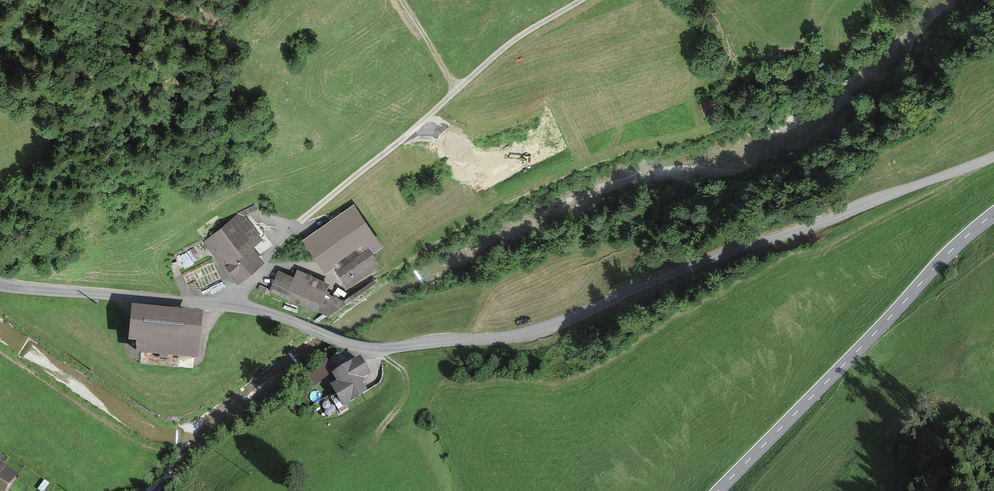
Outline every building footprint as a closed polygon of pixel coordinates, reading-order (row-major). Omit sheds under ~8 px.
[(710,99),(698,103),(702,115),(715,111),(710,99)] [(238,217),(203,242),(230,281),(257,262),(246,247),(255,241),(238,217)] [(379,266),(356,229),(342,238),(353,255),(334,267),(347,286),(379,266)] [(337,246),(327,232),(308,245),(318,259),(337,246)] [(277,273),(269,290),(313,311),(321,294),(306,286),(309,280),(294,273),(291,279),(277,273)] [(202,318),(131,311),(127,347),(137,348),(136,358),(198,364),(202,318)] [(356,360),(332,376),(337,383),(330,387),(342,406),(365,391),(358,381),(366,375),(356,360)] [(10,475),(0,469),(0,490),(10,475)]
